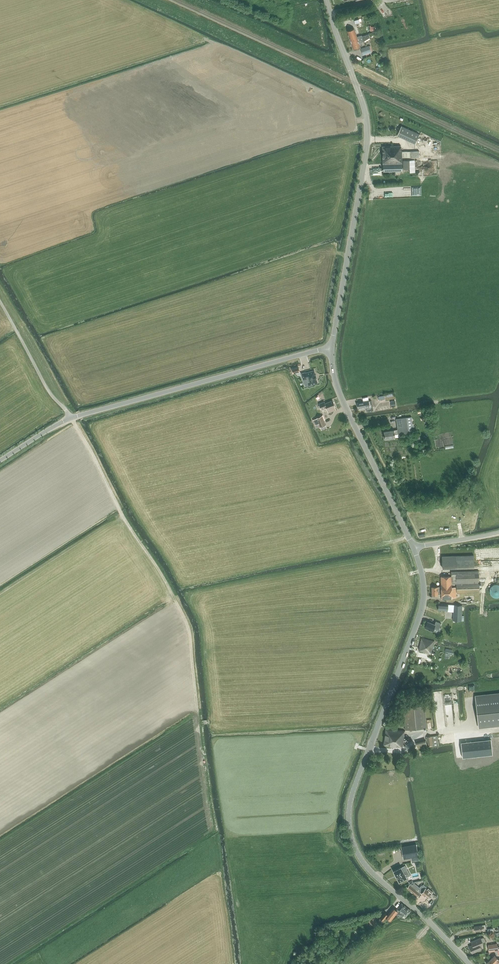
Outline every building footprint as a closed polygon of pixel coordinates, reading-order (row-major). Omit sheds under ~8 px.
[(347,31),(350,40),(357,38),(357,39),(362,37),(362,36),(362,35),(357,37),(354,28),(347,31)] [(354,50),(361,48),(359,43),(364,41),(370,37),(369,34),(362,36),(362,37),(357,39),(357,38),(350,40),(354,50)] [(361,49),(363,55),(372,52),(370,46),(369,46),(361,49)] [(420,135),(401,126),(397,135),(415,144),(420,135)] [(401,146),(382,146),(383,163),(383,172),(402,171),(402,163),(402,158),(419,157),(419,151),(407,151),(402,152),(402,150),(401,150),(401,146)] [(415,172),(415,160),(409,160),(403,160),(403,169),(410,169),(410,173),(415,172)] [(379,196),(403,196),(403,192),(398,192),(398,188),(393,188),(393,191),(379,192),(379,196)] [(301,373),(302,374),(301,374),(303,380),(304,380),(305,386),(308,385),(309,386),(309,385),(310,386),(313,385),(313,384),(318,383),(316,379),(317,378),(316,375),(315,375),(314,370),(305,373),(305,372),(301,373)] [(325,403),(324,402),(319,404),(321,409),(326,407),(328,413),(336,410),(335,407),(333,400),(325,403)] [(358,408),(365,407),(365,408),(366,408),(366,411),(373,410),(371,400),(368,401),(357,403),(358,408)] [(316,418),(317,418),(313,420),(315,425),(318,424),(319,428),(320,427),(325,425),(326,425),(322,416),(316,418)] [(412,417),(406,418),(406,417),(396,419),(398,430),(394,430),(384,431),(385,439),(395,437),(395,435),(409,433),(414,432),(412,417)] [(478,561),(487,560),(487,549),(477,549),(478,561)] [(442,569),(474,568),(474,555),(442,556),(442,569)] [(432,587),(432,595),(438,595),(438,594),(441,594),(441,599),(452,599),(452,598),(456,597),(456,587),(452,587),(452,584),(456,584),(457,593),(480,592),(479,571),(451,571),(451,576),(441,576),(441,587),(438,587),(432,587)] [(498,585),(497,584),(496,584),(494,585),(493,585),(492,586),(491,587),(490,589),(490,590),(490,591),(490,592),(490,594),(491,596),(493,597),(494,597),(496,598),(498,598),(498,597),(498,585)] [(453,611),(453,620),(462,621),(462,616),(462,605),(454,605),(453,611)] [(428,621),(425,627),(433,631),(434,627),(438,629),(439,629),(441,623),(436,621),(435,624),(428,621)] [(420,640),(419,645),(419,647),(420,647),(419,651),(431,654),(432,647),(433,648),(434,641),(429,639),(421,638),(420,640)] [(449,693),(443,694),(446,713),(452,712),(449,693)] [(475,696),(478,727),(498,725),(498,694),(475,696)] [(427,728),(425,705),(403,707),(405,730),(427,728)] [(402,747),(403,746),(405,747),(406,742),(403,741),(405,731),(386,728),(383,745),(397,747),(397,746),(402,747)] [(427,747),(439,745),(438,735),(425,737),(426,740),(416,742),(417,748),(427,746),(427,747)] [(491,739),(461,742),(463,757),(493,754),(491,739)] [(403,856),(405,856),(406,858),(418,856),(416,844),(401,847),(403,856)] [(406,877),(405,875),(408,873),(406,870),(404,872),(401,867),(394,870),(393,871),(394,871),(396,875),(397,877),(397,878),(399,881),(400,881),(406,878),(407,877),(406,877)] [(410,884),(407,888),(417,896),(421,892),(421,893),(428,899),(433,894),(432,893),(433,892),(428,888),(427,889),(426,888),(424,890),(419,887),(414,883),(415,881),(413,882),(411,882),(412,883),(410,884)] [(394,916),(396,914),(398,916),(399,915),(402,917),(404,918),(410,910),(402,903),(396,910),(393,907),(387,914),(385,912),(380,918),(383,920),(386,916),(389,919),(390,920),(394,916)] [(373,926),(377,925),(375,917),(371,918),(368,919),(370,926),(373,925),(373,926)] [(480,945),(480,944),(483,943),(481,938),(472,941),(473,944),(469,946),(472,953),(482,949),(481,948),(482,948),(481,945),(480,945)] [(488,945),(489,949),(489,952),(495,951),(497,950),(498,950),(498,946),(497,943),(488,945)] [(497,961),(497,962),(498,963),(498,962),(498,960),(495,955),(486,963),(487,963),(495,963),(494,963),(497,961)]
